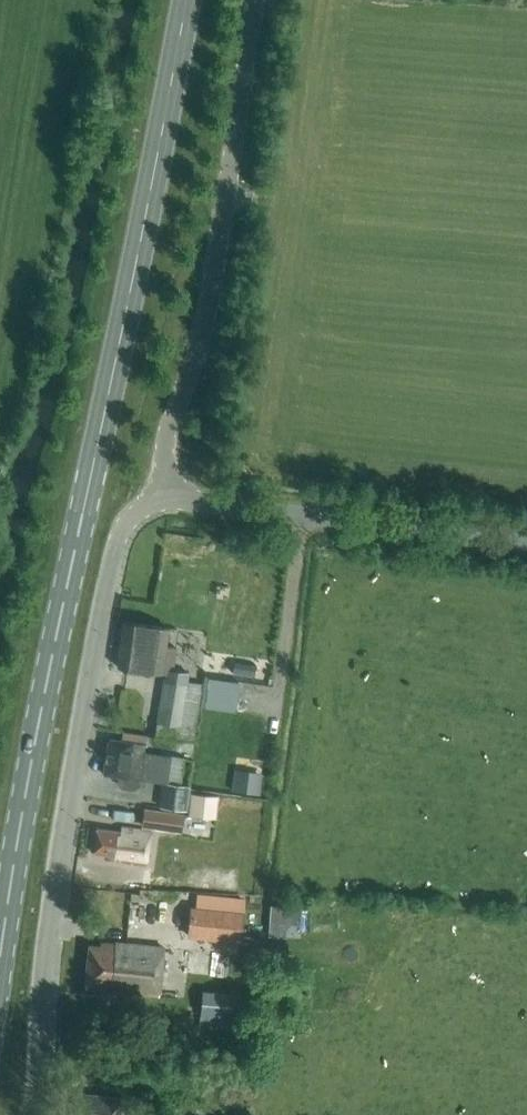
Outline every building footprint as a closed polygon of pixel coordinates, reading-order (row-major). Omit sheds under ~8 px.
[(177,646),(166,645),(168,627),(124,621),(117,666),(165,673),(156,736),(196,742),(204,683),(188,681),(189,671),(174,669),(177,646)] [(236,713),(240,683),(206,678),(201,708),(236,713)] [(184,759),(169,756),(143,752),(144,745),(133,743),(133,742),(108,738),(103,774),(118,776),(117,782),(121,788),(133,789),(138,786),(139,778),(140,778),(140,777),(163,781),(159,806),(186,811),(190,786),(180,784),(184,759)] [(230,791),(256,795),(260,773),(233,769),(230,791)] [(217,818),(219,795),(191,792),(189,815),(217,818)] [(182,832),(184,813),(144,808),(141,827),(182,832)] [(146,865),(151,831),(121,827),(120,831),(97,827),(93,852),(110,855),(109,859),(146,865)] [(188,924),(190,908),(129,903),(126,926),(158,929),(188,924)] [(188,924),(187,934),(239,941),(242,910),(190,904),(190,908),(188,924)] [(159,995),(163,948),(99,942),(99,945),(88,944),(84,984),(86,984),(86,989),(159,995)] [(228,1026),(231,993),(203,991),(200,1023),(228,1026)] [(109,1026),(110,1011),(100,1010),(99,1025),(109,1026)] [(80,1094),(77,1114),(120,1114),(122,1099),(80,1094)]
